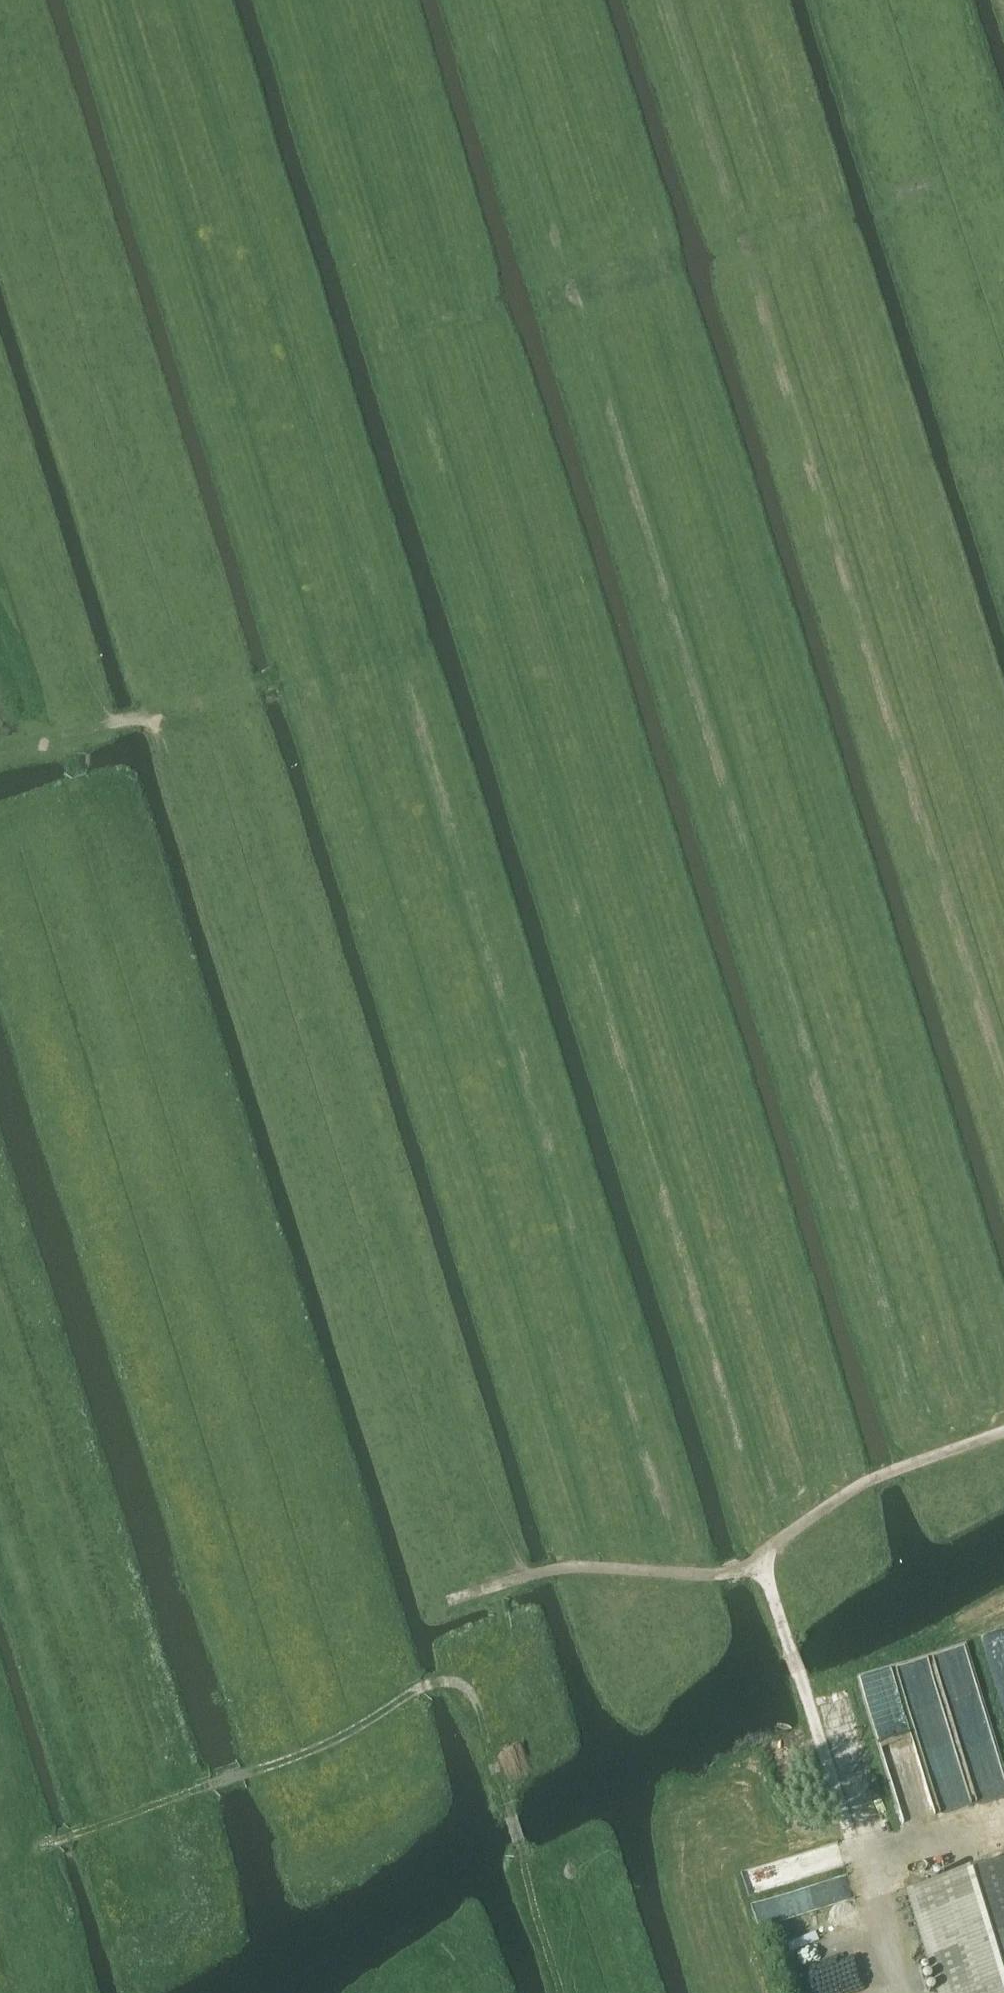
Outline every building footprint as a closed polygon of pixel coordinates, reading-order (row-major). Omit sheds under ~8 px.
[(910,1891),(942,1992),(1003,1992),(1003,1862),(910,1891)]
